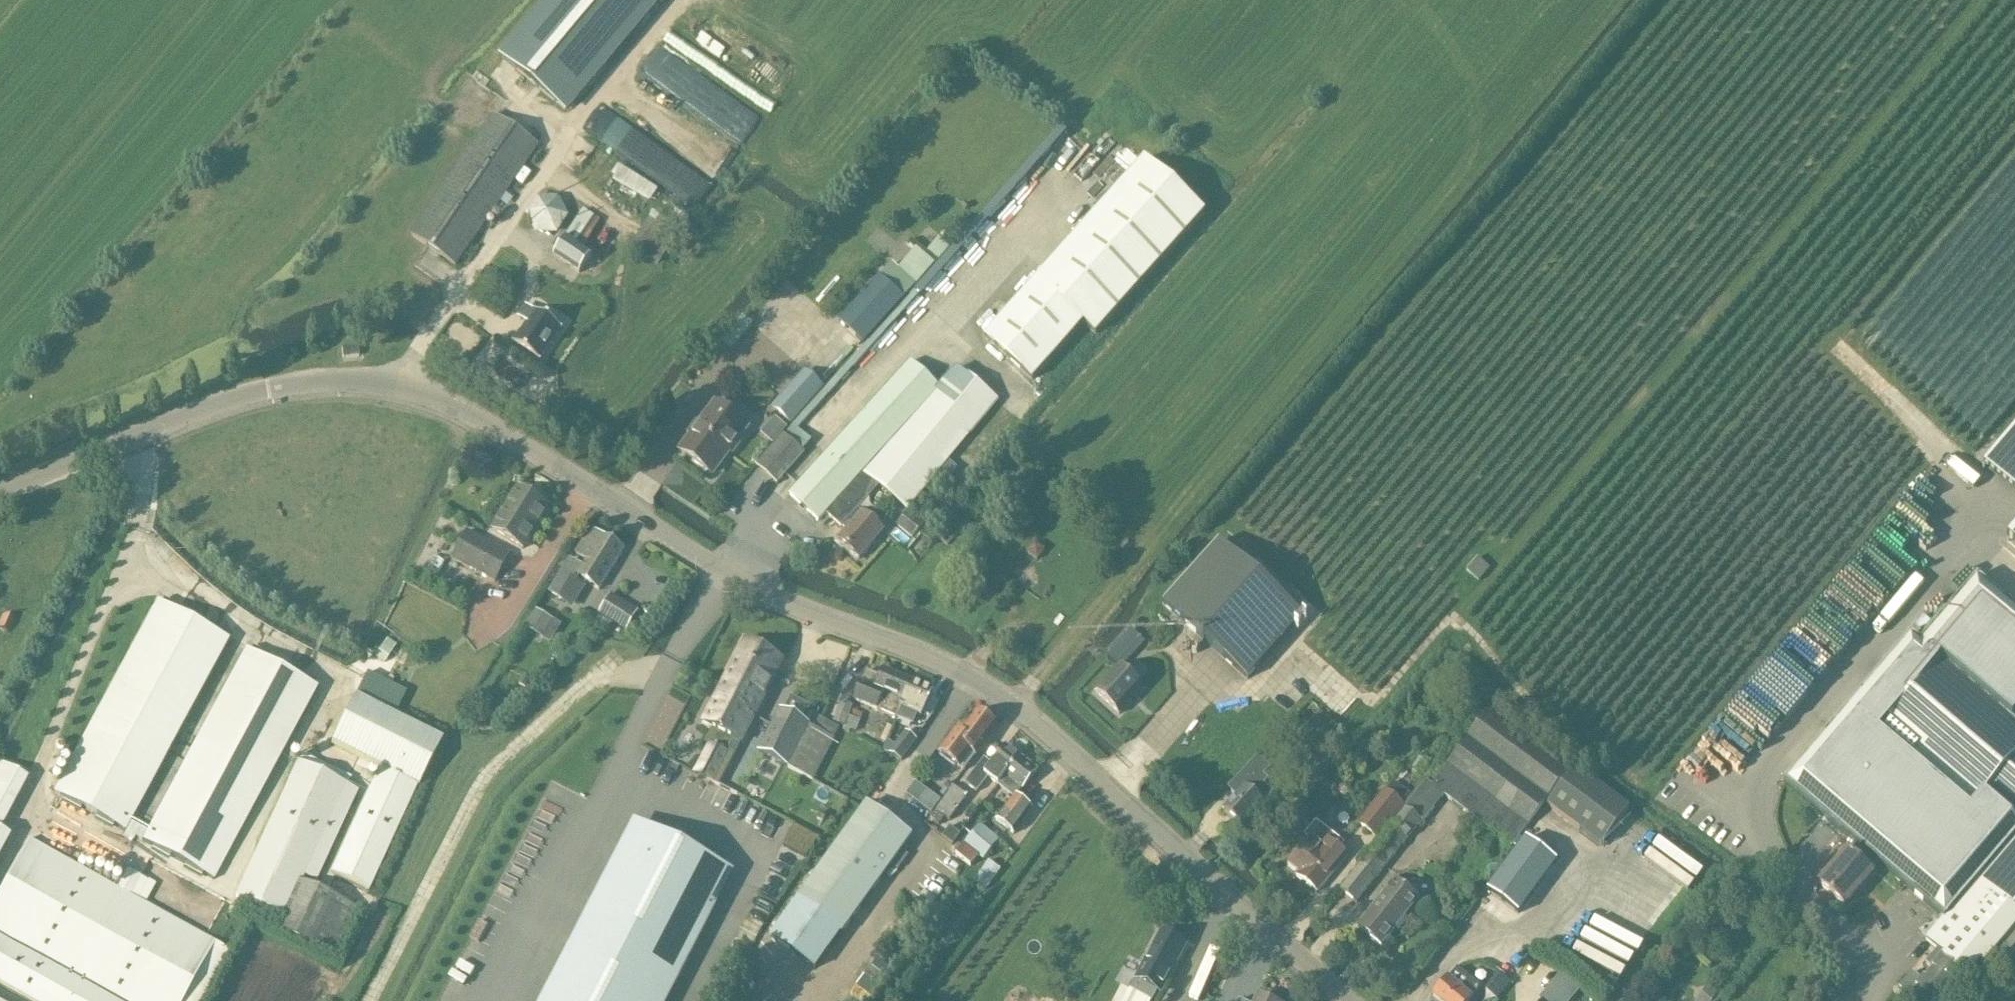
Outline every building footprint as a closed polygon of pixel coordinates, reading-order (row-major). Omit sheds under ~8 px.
[(503,58),(534,84),(565,111),(659,0),(552,0),(503,58)] [(746,36),(728,54),(775,100),(793,81),(746,36)] [(719,94),(706,121),(747,140),(760,112),(719,94)] [(456,266),(538,145),(494,115),(412,235),(456,266)] [(714,175),(612,117),(595,147),(697,204),(714,175)] [(591,167),(650,203),(658,189),(599,153),(591,167)] [(1144,159),(984,339),(1032,382),(1082,325),(1096,337),(1205,214),(1144,159)] [(534,232),(561,234),(564,196),(537,194),(534,232)] [(579,274),(588,260),(591,254),(582,248),(599,222),(582,211),(565,238),(566,238),(553,258),(579,274)] [(880,278),(840,322),(864,344),(904,299),(880,278)] [(514,343),(513,344),(541,362),(541,361),(540,361),(561,329),(562,330),(563,329),(535,311),(534,312),(535,312),(535,313),(534,312),(527,307),(520,318),(529,324),(515,344),(514,343)] [(721,343),(714,351),(724,359),(730,351),(721,343)] [(343,359),(359,357),(358,347),(342,349),(343,359)] [(905,508),(928,481),(997,400),(965,374),(958,368),(941,387),(911,362),(790,495),(819,521),(826,513),(863,473),(878,485),(905,508)] [(791,424),(823,388),(805,372),(773,408),(791,424)] [(717,404),(681,452),(712,475),(729,451),(731,453),(741,441),(739,439),(748,427),(717,404)] [(2014,496),(2014,428),(1982,467),(2014,496)] [(757,466),(778,484),(804,454),(801,452),(811,441),(803,433),(793,444),(783,436),(757,466)] [(863,473),(826,513),(847,532),(839,541),(860,560),(884,533),(857,510),(878,485),(863,473)] [(524,550),(549,509),(518,490),(493,531),(524,550)] [(913,539),(924,526),(909,513),(897,526),(913,539)] [(576,602),(588,582),(599,589),(624,550),(591,530),(576,554),(587,560),(583,567),(572,561),(551,593),(564,601),(567,597),(576,602)] [(2006,541),(2014,549),(2014,531),(2006,541)] [(495,583),(510,555),(467,532),(452,560),(495,583)] [(1218,543),(1163,605),(1187,627),(1247,680),(1302,618),(1263,583),(1269,577),(1257,567),(1252,573),(1218,543)] [(1035,544),(1028,553),(1037,560),(1044,551),(1035,544)] [(1479,560),(1469,573),(1479,582),(1490,569),(1479,560)] [(1926,940),(1937,950),(1968,976),(1979,962),(1982,965),(1991,955),(1997,961),(2007,949),(2000,944),(2014,927),(2014,614),(1980,584),(1917,657),(1902,644),(1784,780),(1945,918),(1926,940)] [(610,597),(599,614),(626,631),(636,614),(610,597)] [(164,761),(228,641),(157,603),(71,761),(54,794),(125,833),(130,823),(164,761)] [(537,611),(526,629),(538,636),(549,618),(537,611)] [(0,619),(0,629),(10,633),(16,619),(2,613),(0,619)] [(1923,616),(1916,625),(1923,632),(1931,623),(1923,616)] [(1140,639),(1130,630),(1106,657),(1116,666),(1140,639)] [(386,640),(375,657),(385,663),(395,646),(386,640)] [(746,643),(704,724),(713,729),(706,744),(708,745),(721,751),(706,780),(718,786),(733,758),(741,743),(762,702),(783,662),(746,643)] [(214,881),(278,761),(317,689),(246,651),(186,761),(147,832),(142,842),(214,881)] [(1119,668),(1096,693),(1119,715),(1143,689),(1119,668)] [(901,708),(912,682),(883,671),(881,678),(867,672),(855,701),(897,718),(902,709),(901,708)] [(353,697),(330,745),(381,769),(330,873),(369,891),(442,741),(394,717),(406,693),(366,673),(355,697),(353,697)] [(902,709),(897,718),(903,721),(914,725),(918,715),(922,717),(933,691),(912,682),(901,708),(902,709)] [(842,703),(834,723),(845,727),(851,711),(853,707),(842,703)] [(851,711),(845,727),(856,731),(863,715),(851,711)] [(788,768),(809,727),(781,712),(760,753),(788,768)] [(1426,780),(1341,890),(1358,903),(1421,820),(1424,822),(1444,795),(1512,847),(1568,774),(1488,712),(1431,785),(1426,780)] [(965,771),(997,728),(996,726),(996,723),(991,719),(988,720),(980,715),(976,716),(960,736),(956,733),(940,754),(960,769),(961,768),(965,771)] [(812,728),(809,727),(788,768),(813,781),(834,740),(834,739),(839,728),(817,717),(812,728)] [(888,726),(881,741),(886,743),(892,728),(888,726)] [(905,733),(889,754),(902,761),(917,741),(905,733)] [(1020,757),(1006,747),(992,765),(985,760),(966,784),(978,793),(989,778),(999,785),(1006,776),(1005,776),(1020,757)] [(1006,776),(999,785),(1011,795),(1008,799),(1012,801),(997,821),(1014,834),(1032,810),(1015,797),(1021,790),(1023,790),(1038,771),(1020,757),(1005,776),(1006,776)] [(1258,757),(1247,769),(1229,789),(1237,796),(1224,811),(1242,827),(1273,794),(1264,785),(1268,780),(1263,775),(1270,768),(1258,757)] [(317,883),(360,792),(345,785),(297,762),(264,831),(233,896),(277,917),(294,880),(303,884),(305,878),(317,883)] [(13,817),(7,814),(27,778),(0,764),(0,841),(13,817)] [(1602,846),(1629,810),(1575,770),(1548,807),(1602,846)] [(940,824),(945,818),(949,821),(967,797),(954,787),(931,818),(940,824)] [(1384,789),(1357,823),(1377,838),(1403,804),(1384,789)] [(927,792),(918,804),(931,814),(940,802),(927,792)] [(797,902),(771,938),(816,971),(842,934),(843,934),(912,837),(867,804),(797,902)] [(125,833),(122,838),(133,844),(136,838),(142,842),(147,832),(130,823),(125,833)] [(1308,838),(1288,864),(1299,873),(1297,875),(1318,892),(1347,854),(1334,843),(1336,839),(1315,823),(1305,836),(1308,838)] [(999,841),(980,825),(964,845),(956,855),(972,867),(981,856),(984,859),(999,841)] [(637,826),(547,1000),(659,1000),(726,872),(637,826)] [(795,826),(784,847),(806,858),(819,838),(803,830),(795,826)] [(29,840),(0,892),(0,986),(26,1000),(202,1000),(230,950),(145,903),(131,896),(29,840)] [(1526,840),(1489,891),(1519,914),(1556,863),(1526,840)] [(1848,852),(1820,885),(1844,906),(1872,873),(1871,873),(1880,863),(1858,844),(1857,844),(1858,845),(1850,854),(1848,852)] [(989,862),(975,882),(987,890),(1001,870),(989,862)] [(141,877),(131,896),(145,903),(155,885),(141,877)] [(336,963),(361,910),(303,884),(299,882),(294,880),(277,917),(281,919),(274,935),(336,963)] [(1384,895),(1358,928),(1381,947),(1407,914),(1406,913),(1417,899),(1396,882),(1385,896),(1384,895)] [(1161,932),(1124,1000),(1150,1000),(1151,1000),(1152,1000),(1159,989),(1158,988),(1165,974),(1169,977),(1186,946),(1161,932)] [(1899,988),(1914,1000),(1942,1000),(1959,981),(1962,978),(1964,980),(1968,976),(1937,950),(1925,964),(1932,969),(1922,981),(1912,973),(1899,988)] [(870,968),(864,976),(883,990),(889,983),(870,968)] [(1433,996),(1439,1000),(1470,1000),(1471,999),(1480,988),(1458,969),(1448,980),(1448,979),(1433,996)] [(1573,997),(1582,988),(1563,972),(1539,1000),(1540,1000),(1570,1000),(1573,997)] [(1498,974),(1487,987),(1498,997),(1510,984),(1498,974)] [(1596,974),(1590,981),(1603,992),(1609,984),(1596,974)] [(851,995),(860,1000),(875,1000),(857,987),(851,995)] [(1698,1000),(1720,1000),(1722,999),(1709,988),(1698,1000)]
